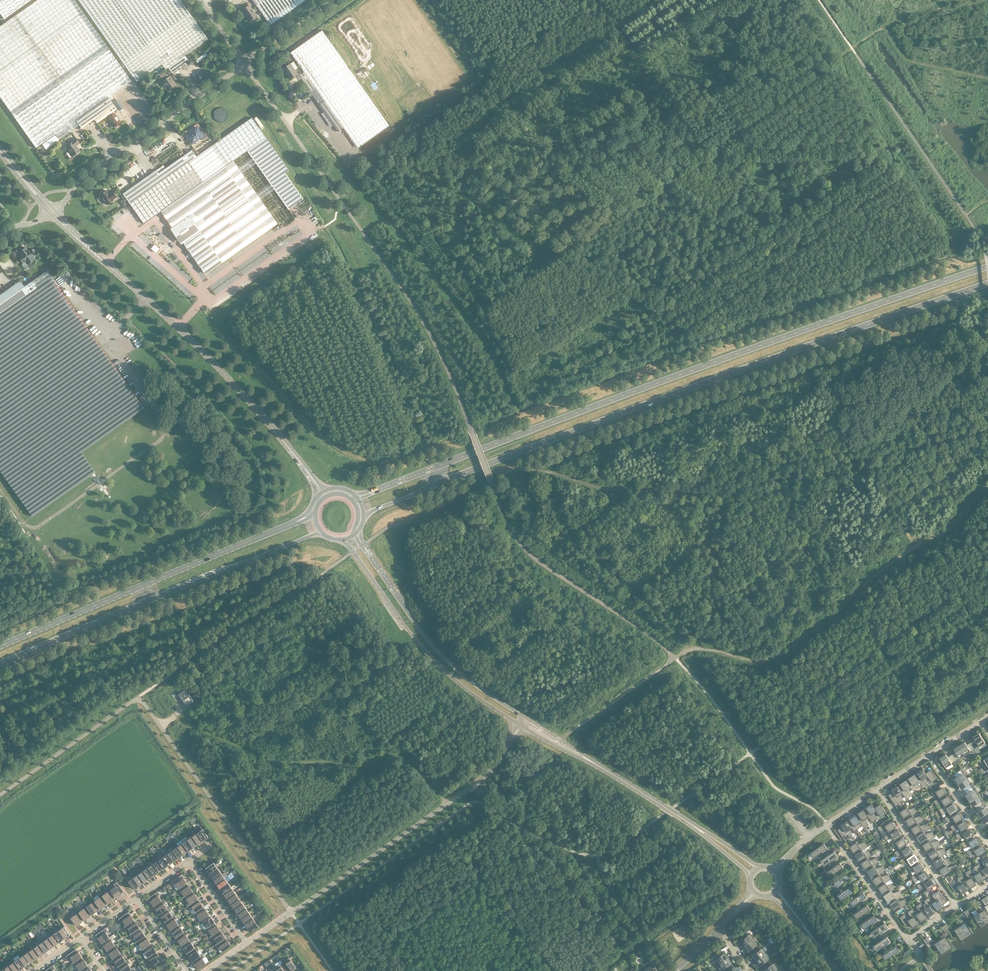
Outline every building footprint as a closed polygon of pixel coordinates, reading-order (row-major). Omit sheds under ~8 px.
[(0,27),(0,97),(36,148),(39,145),(56,134),(59,139),(79,125),(81,128),(94,119),(97,123),(116,109),(108,97),(131,81),(85,16),(74,0),(38,0),(0,27)] [(4,19),(30,0),(0,0),(0,13),(4,19)] [(168,67),(172,72),(188,61),(185,56),(207,40),(178,0),(79,0),(136,82),(160,65),(164,70),(168,67)] [(270,25),(306,0),(253,0),(270,25)] [(243,10),(250,20),(257,15),(250,5),(243,10)] [(291,53),(323,98),(358,147),(389,125),(322,30),(291,53)] [(196,60),(197,62),(208,55),(206,53),(196,60)] [(290,63),(284,68),(291,79),(298,74),(290,63)] [(166,72),(162,75),(165,79),(164,81),(167,86),(171,83),(173,85),(177,83),(171,75),(169,77),(166,72)] [(121,122),(114,113),(108,118),(114,127),(121,122)] [(157,170),(123,193),(144,223),(163,210),(180,235),(207,273),(270,229),(226,165),(247,151),(288,210),(304,199),(285,172),(289,170),(252,117),(197,156),(192,150),(159,173),(157,170)] [(193,130),(187,135),(187,136),(187,137),(187,138),(188,138),(188,139),(189,139),(190,139),(192,143),(197,139),(198,140),(201,138),(203,140),(208,136),(203,130),(201,132),(197,127),(197,128),(196,127),(192,130),(193,130)] [(72,156),(80,151),(76,145),(79,143),(75,138),(72,140),(73,141),(66,146),(69,151),(66,153),(69,157),(72,156)] [(113,199),(117,196),(113,191),(109,193),(107,190),(105,191),(104,190),(102,193),(100,194),(102,196),(101,197),(103,200),(104,200),(107,204),(114,200),(113,199)] [(34,252),(34,251),(33,250),(32,249),(32,250),(30,248),(28,249),(26,247),(23,249),(24,250),(22,251),(21,250),(19,252),(20,254),(18,256),(23,263),(25,261),(27,264),(30,262),(29,261),(31,260),(32,261),(34,259),(33,256),(35,255),(33,252),(34,252)] [(94,472),(81,452),(143,408),(47,270),(24,286),(20,280),(0,295),(0,471),(32,516),(94,472)] [(187,705),(194,700),(186,689),(179,694),(187,705)] [(977,740),(976,741),(971,744),(974,749),(976,752),(979,750),(978,747),(985,742),(979,733),(973,737),(975,739),(976,739),(977,740)] [(965,742),(960,745),(965,754),(971,751),(968,746),(967,747),(966,745),(967,745),(965,742)] [(965,754),(960,745),(954,749),(956,752),(957,751),(958,752),(957,753),(960,758),(965,754)] [(952,763),(949,758),(948,759),(947,758),(948,757),(946,754),(940,758),(946,767),(952,763)] [(923,769),(919,772),(917,773),(921,778),(919,780),(918,780),(920,782),(919,782),(923,788),(928,785),(928,784),(926,778),(928,776),(932,782),(937,778),(931,769),(926,773),(923,769)] [(954,779),(957,784),(968,777),(964,772),(958,776),(958,777),(957,778),(956,777),(954,779)] [(915,775),(911,777),(909,778),(913,784),(910,785),(910,786),(911,787),(913,791),(919,787),(918,787),(917,783),(919,782),(920,782),(918,780),(919,780),(915,774),(915,775)] [(971,783),(968,777),(957,784),(961,790),(963,788),(963,787),(964,786),(965,787),(971,783)] [(906,780),(902,783),(901,784),(904,789),(902,791),(903,793),(907,799),(911,796),(911,795),(909,789),(911,787),(910,786),(910,785),(906,780)] [(938,795),(940,797),(942,796),(947,793),(947,792),(943,787),(938,790),(936,788),(942,784),(928,793),(931,797),(932,797),(931,797),(938,795)] [(898,786),(894,788),(892,790),(894,791),(888,795),(896,806),(903,801),(901,794),(903,793),(902,791),(898,785),(898,786)] [(976,789),(973,790),(969,793),(969,794),(968,795),(968,794),(965,796),(968,801),(980,794),(976,789)] [(983,799),(980,794),(968,801),(972,807),(975,805),(974,804),(975,803),(976,804),(980,801),(983,799)] [(952,801),(949,795),(943,799),(942,796),(940,797),(934,801),(937,806),(937,805),(944,803),(945,806),(947,804),(947,805),(953,801),(952,801)] [(872,804),(868,806),(866,807),(870,813),(868,814),(867,815),(869,816),(868,816),(872,822),(877,819),(874,812),(877,811),(881,816),(886,813),(880,804),(875,807),(872,803),(872,804)] [(958,809),(954,803),(949,807),(947,805),(947,804),(945,806),(939,809),(942,814),(943,814),(942,814),(949,811),(951,814),(953,813),(958,809)] [(900,812),(903,816),(904,818),(909,814),(911,816),(913,815),(919,811),(916,807),(915,807),(909,809),(907,807),(911,805),(911,804),(900,812)] [(985,807),(980,810),(981,811),(979,812),(979,811),(976,813),(979,818),(987,813),(987,807),(987,806),(985,807)] [(864,809),(860,812),(858,813),(862,819),(859,820),(860,822),(864,828),(865,827),(869,825),(869,824),(868,824),(866,818),(868,816),(869,816),(867,815),(868,814),(864,809),(863,809),(864,809)] [(963,818),(959,812),(954,815),(953,813),(951,814),(945,818),(948,823),(948,822),(954,820),(956,822),(958,821),(964,818),(963,817),(963,818)] [(979,818),(983,824),(986,822),(985,821),(987,820),(987,821),(987,820),(987,813),(979,818)] [(858,823),(860,822),(859,820),(855,814),(855,815),(851,818),(853,819),(849,822),(851,826),(852,828),(854,831),(860,828),(860,827),(859,827),(858,823)] [(914,818),(913,815),(911,816),(905,820),(906,820),(910,826),(915,822),(916,825),(917,825),(918,824),(924,820),(921,815),(914,818)] [(887,829),(889,831),(891,830),(896,827),(896,826),(892,821),(887,824),(885,822),(891,818),(877,827),(881,832),(881,831),(887,829)] [(847,821),(843,823),(841,824),(843,826),(838,830),(845,841),(852,836),(850,829),(852,828),(851,826),(849,822),(847,820),(847,821)] [(969,826),(965,820),(960,824),(958,821),(956,822),(950,826),(953,831),(954,831),(953,831),(960,828),(962,831),(963,830),(964,830),(969,826)] [(920,826),(918,824),(917,825),(916,825),(911,828),(911,829),(911,828),(915,834),(921,831),(922,833),(924,832),(930,828),(927,823),(926,823),(927,824),(920,826)] [(203,828),(198,832),(204,841),(204,840),(209,837),(203,828)] [(902,835),(898,829),(892,833),(891,830),(889,831),(883,835),(886,840),(893,837),(895,840),(896,838),(897,839),(902,835)] [(974,834),(970,829),(965,832),(964,830),(963,830),(962,831),(956,835),(959,839),(965,837),(967,839),(969,838),(975,834),(974,834)] [(926,834),(924,832),(922,833),(917,837),(921,842),(926,839),(928,841),(930,840),(936,836),(932,831),(932,832),(926,834)] [(204,841),(198,832),(193,835),(199,845),(199,844),(203,840),(204,841)] [(199,845),(193,835),(188,839),(194,848),(195,848),(194,847),(198,844),(199,845)] [(907,843),(903,837),(898,841),(897,839),(896,838),(895,840),(891,842),(895,847),(899,845),(900,848),(902,847),(908,843),(907,843)] [(980,843),(976,837),(971,840),(969,838),(967,839),(961,843),(964,848),(964,847),(971,845),(972,847),(973,847),(974,846),(975,846),(980,843),(980,842),(980,843)] [(194,848),(188,839),(183,842),(189,852),(190,852),(189,851),(194,847),(194,848)] [(850,847),(852,851),(854,852),(859,849),(860,851),(861,851),(862,850),(868,846),(865,841),(858,844),(857,842),(860,839),(849,847),(850,847)] [(931,843),(930,840),(928,841),(922,845),(923,845),(926,851),(932,847),(933,849),(933,850),(935,848),(941,844),(938,840),(931,843)] [(189,852),(183,842),(178,846),(185,855),(184,854),(189,851),(189,852)] [(811,853),(808,855),(811,859),(815,856),(824,850),(825,851),(828,848),(824,843),(810,853),(811,853)] [(985,851),(981,845),(976,849),(975,846),(974,846),(973,847),(972,847),(967,851),(970,856),(976,853),(978,856),(986,851),(985,851)] [(185,855),(178,846),(173,849),(180,859),(180,858),(179,857),(184,854),(184,855),(185,855)] [(913,851),(909,846),(904,849),(902,847),(900,848),(894,852),(897,856),(898,856),(897,856),(904,854),(906,856),(908,855),(913,851)] [(937,851),(935,848),(933,850),(933,849),(928,853),(932,859),(937,855),(939,858),(941,857),(947,853),(946,851),(944,848),(943,848),(937,851)] [(180,859),(173,849),(168,853),(175,862),(174,861),(179,858),(180,859)] [(861,851),(860,851),(855,855),(859,861),(865,857),(866,859),(868,858),(872,856),(871,855),(870,853),(868,850),(868,851),(864,852),(862,850),(861,851)] [(168,853),(167,851),(162,854),(163,856),(170,865),(169,864),(174,861),(175,862),(168,853)] [(835,851),(821,860),(821,861),(824,865),(834,858),(835,858),(838,856),(834,851),(835,851)] [(918,860),(915,854),(909,857),(908,855),(906,856),(900,860),(903,865),(903,864),(910,862),(911,864),(911,865),(913,863),(919,860),(919,859),(918,860)] [(170,865),(163,856),(158,860),(165,869),(164,868),(169,865),(170,866),(170,865)] [(939,858),(933,861),(934,862),(938,867),(943,864),(945,866),(946,865),(947,865),(950,863),(946,857),(946,858),(943,859),(941,857),(939,858)] [(870,860),(868,858),(866,859),(861,863),(865,869),(870,865),(872,867),(874,866),(880,862),(876,858),(870,860)] [(165,869),(158,860),(154,863),(160,872),(159,871),(164,868),(165,869)] [(217,867),(214,862),(206,868),(209,873),(217,867)] [(840,862),(826,872),(827,872),(830,876),(840,869),(841,870),(844,868),(840,863),(840,862)] [(924,868),(920,862),(915,866),(913,863),(911,865),(911,864),(908,867),(911,872),(912,872),(915,870),(917,873),(919,872),(925,868),(924,868)] [(160,872),(154,863),(149,867),(155,876),(155,875),(159,871),(160,872)] [(976,874),(974,875),(975,877),(979,883),(979,882),(983,880),(982,878),(983,877),(981,873),(983,871),(982,870),(983,869),(979,864),(974,867),(976,874)] [(948,867),(947,865),(946,865),(945,866),(939,870),(943,876),(949,872),(950,874),(945,878),(958,869),(955,865),(948,867)] [(876,869),(874,866),(872,867),(866,871),(867,871),(871,877),(876,873),(878,876),(880,874),(880,875),(886,870),(882,866),(876,869)] [(155,876),(149,867),(144,870),(150,879),(150,878),(154,875),(155,876)] [(221,872),(217,867),(209,873),(213,878),(221,872)] [(968,879),(966,881),(967,882),(970,888),(971,888),(975,885),(973,883),(975,882),(973,878),(975,877),(974,875),(970,869),(966,872),(966,873),(966,872),(968,879)] [(150,879),(144,870),(139,873),(145,883),(145,882),(149,878),(150,879)] [(930,876),(926,870),(921,874),(919,872),(917,873),(911,877),(914,881),(915,881),(914,881),(921,879),(923,881),(925,880),(930,876)] [(224,877),(221,872),(213,878),(216,883),(224,877)] [(847,873),(847,872),(834,882),(837,886),(847,879),(848,880),(851,878),(847,873)] [(145,883),(139,873),(134,877),(140,886),(141,886),(140,885),(144,882),(145,883)] [(182,875),(182,874),(171,882),(174,885),(176,883),(179,888),(177,889),(177,890),(187,882),(186,882),(181,875),(182,875)] [(881,877),(880,875),(880,874),(878,876),(872,879),(872,880),(873,879),(877,885),(882,881),(883,884),(884,884),(885,883),(891,879),(888,874),(881,877)] [(964,884),(967,882),(966,881),(962,875),(957,878),(958,878),(960,885),(958,886),(954,880),(949,883),(955,892),(959,889),(962,894),(962,893),(966,891),(965,889),(967,888),(964,884)] [(140,886),(134,877),(129,880),(135,890),(136,890),(135,889),(140,885),(140,886)] [(228,882),(224,877),(216,883),(220,888),(228,882)] [(935,884),(931,879),(926,882),(925,880),(923,881),(917,885),(920,890),(920,889),(927,887),(928,889),(936,884),(935,884)] [(109,887),(116,898),(117,897),(124,892),(117,882),(114,884),(115,886),(111,889),(109,887)] [(187,883),(187,882),(177,890),(179,893),(181,891),(184,896),(182,897),(193,890),(192,890),(187,883)] [(231,887),(228,882),(220,888),(223,892),(231,887)] [(887,885),(885,883),(884,884),(883,884),(878,888),(882,893),(888,890),(889,892),(891,891),(897,887),(894,882),(893,882),(894,882),(887,885)] [(851,885),(837,895),(838,895),(841,899),(851,892),(852,893),(855,890),(851,885)] [(116,898),(109,887),(106,890),(107,892),(103,895),(101,893),(108,903),(109,903),(109,902),(116,897),(116,898)] [(235,892),(231,887),(223,892),(226,897),(235,892)] [(193,890),(182,897),(185,901),(187,899),(190,904),(188,905),(198,898),(198,897),(197,898),(192,891),(193,890)] [(893,893),(891,891),(889,892),(884,896),(888,901),(893,898),(895,900),(897,899),(898,898),(903,895),(899,890),(899,891),(893,893)] [(935,902),(933,903),(934,905),(938,911),(938,910),(942,908),(941,906),(947,901),(939,890),(933,895),(935,902)] [(160,894),(158,891),(148,898),(149,898),(153,905),(154,906),(164,899),(162,900),(159,895),(160,894)] [(238,896),(235,892),(226,897),(230,902),(238,896)] [(864,892),(863,892),(850,901),(850,902),(850,901),(853,906),(863,899),(864,899),(867,897),(863,892),(864,892)] [(108,903),(101,893),(98,895),(100,897),(95,900),(94,898),(93,899),(101,909),(101,908),(108,903)] [(242,901),(238,896),(230,902),(233,907),(242,901)] [(927,907),(925,909),(926,911),(930,916),(934,913),(932,911),(934,910),(932,907),(934,905),(933,903),(929,897),(924,901),(925,901),(927,907)] [(198,898),(188,905),(190,908),(192,907),(195,912),(193,913),(194,913),(204,906),(203,905),(198,899),(198,898)] [(900,901),(898,898),(897,899),(895,900),(890,904),(894,910),(899,906),(901,908),(895,912),(909,903),(905,898),(905,899),(900,901)] [(101,909),(93,899),(90,901),(92,903),(87,906),(86,904),(93,914),(93,913),(100,909),(101,909)] [(166,902),(164,899),(154,906),(159,913),(159,914),(169,907),(167,908),(164,903),(166,902)] [(245,906),(242,901),(233,907),(237,912),(245,906)] [(919,913),(917,914),(917,915),(918,916),(921,922),(922,922),(926,919),(924,917),(926,916),(923,912),(926,911),(925,909),(921,903),(916,906),(917,906),(919,913)] [(93,914),(86,904),(82,906),(84,908),(79,911),(78,909),(78,910),(85,920),(86,919),(85,919),(92,914),(93,914)] [(867,904),(854,914),(857,918),(867,911),(868,912),(871,910),(867,905),(867,904)] [(204,906),(194,913),(196,916),(198,915),(201,919),(199,921),(209,914),(209,913),(208,913),(204,906)] [(249,911),(245,906),(237,912),(240,917),(249,911)] [(172,910),(169,907),(159,914),(160,914),(165,921),(164,921),(165,922),(175,915),(175,914),(173,916),(170,911),(172,910)] [(915,918),(918,916),(917,915),(917,914),(913,909),(908,912),(911,919),(909,920),(904,914),(900,918),(906,926),(910,923),(913,928),(914,928),(913,927),(917,925),(916,923),(918,922),(915,918)] [(85,920),(78,910),(75,912),(76,914),(71,917),(77,925),(78,925),(77,924),(84,920),(85,920)] [(980,912),(987,923),(987,922),(987,913),(987,912),(987,913),(986,911),(984,912),(983,910),(981,911),(980,912)] [(129,912),(129,911),(119,919),(121,922),(123,921),(126,925),(124,927),(134,920),(134,919),(129,912)] [(252,916),(249,911),(240,917),(244,922),(252,916)] [(987,923),(980,912),(978,914),(976,915),(977,917),(976,918),(977,920),(979,923),(980,925),(982,923),(983,925),(985,924),(987,923)] [(209,914),(199,921),(201,924),(203,923),(206,927),(204,929),(205,929),(215,922),(214,921),(209,914)] [(875,915),(874,914),(861,924),(864,928),(874,921),(875,922),(878,920),(874,915),(875,915)] [(177,918),(175,915),(165,922),(170,929),(170,930),(180,922),(178,924),(175,919),(177,918)] [(255,921),(252,916),(244,922),(247,927),(255,921)] [(135,920),(134,920),(124,927),(126,930),(128,928),(132,933),(130,934),(130,935),(140,927),(139,927),(134,920),(135,920)] [(259,926),(255,921),(247,927),(251,932),(259,926)] [(183,925),(180,922),(170,930),(171,930),(176,936),(175,937),(176,937),(186,930),(184,931),(181,927),(183,925)] [(215,922),(205,929),(207,932),(209,931),(212,935),(210,937),(220,929),(215,922)] [(885,923),(885,922),(871,932),(872,932),(875,936),(885,929),(885,930),(888,928),(885,923)] [(961,925),(960,926),(967,936),(969,935),(970,934),(969,932),(971,931),(970,929),(967,926),(966,924),(964,925),(963,924),(962,925),(961,925)] [(64,926),(59,929),(66,939),(65,938),(70,934),(64,926)] [(967,936),(960,926),(958,927),(956,928),(958,930),(956,931),(957,933),(959,936),(961,938),(962,937),(963,939),(965,938),(967,936)] [(140,928),(140,927),(130,935),(132,938),(134,936),(137,941),(135,942),(145,935),(145,934),(145,935),(140,928)] [(108,931),(106,928),(96,935),(101,942),(101,943),(112,936),(111,935),(109,937),(106,932),(108,931)] [(66,939),(59,929),(54,933),(61,942),(60,941),(65,938),(66,939)] [(220,930),(220,929),(210,937),(212,940),(214,938),(218,943),(216,944),(216,945),(226,937),(225,937),(220,930)] [(188,933),(186,930),(176,937),(176,938),(176,937),(181,944),(181,945),(191,938),(189,939),(186,935),(188,933)] [(61,942),(54,933),(50,936),(56,946),(55,945),(60,941),(61,942)] [(741,942),(744,946),(754,937),(750,933),(748,935),(747,933),(739,941),(741,943),(741,942)] [(146,935),(145,935),(135,942),(137,945),(139,944),(143,949),(141,950),(151,943),(150,942),(150,943),(145,936),(146,935)] [(56,946),(50,936),(45,940),(51,949),(51,948),(55,945),(56,946)] [(114,939),(112,936),(101,943),(102,943),(107,950),(106,950),(107,951),(117,943),(115,945),(112,940),(114,939)] [(887,936),(873,946),(874,946),(877,950),(887,943),(888,944),(891,942),(887,936)] [(226,938),(226,937),(216,945),(218,948),(220,946),(223,951),(232,945),(231,944),(231,945),(226,938)] [(758,941),(754,937),(744,946),(748,949),(747,950),(749,952),(757,945),(756,943),(758,941)] [(925,938),(923,939),(929,947),(930,946),(932,944),(927,937),(925,938)] [(942,938),(940,940),(947,950),(949,949),(950,948),(949,946),(951,945),(950,943),(948,940),(947,940),(946,938),(945,939),(943,937),(942,939),(942,938)] [(45,940),(43,938),(38,941),(40,943),(46,953),(46,952),(46,951),(50,948),(51,949),(45,940)] [(194,941),(191,938),(181,945),(182,945),(187,952),(186,952),(187,953),(197,946),(195,947),(192,943),(194,941)] [(947,950),(940,940),(938,941),(937,942),(938,944),(936,945),(937,947),(939,950),(940,950),(941,952),(942,951),(944,952),(945,951),(947,950)] [(46,953),(40,943),(35,947),(41,956),(41,955),(45,952),(46,953)] [(119,947),(117,943),(107,951),(112,958),(112,959),(123,951),(122,951),(121,953),(117,948),(119,947)] [(151,943),(141,950),(143,953),(145,952),(148,957),(146,958),(157,951),(156,950),(151,943)] [(35,947),(33,945),(29,948),(30,950),(36,959),(37,959),(36,958),(40,955),(41,956),(35,947)] [(896,945),(882,955),(883,955),(886,959),(896,952),(897,953),(900,951),(896,945)] [(199,949),(197,946),(187,953),(192,960),(192,961),(203,954),(202,954),(200,955),(197,950),(199,949)] [(753,956),(756,960),(766,952),(763,948),(761,949),(759,947),(751,954),(753,957),(753,956)] [(77,949),(77,948),(66,956),(69,959),(71,957),(74,962),(72,963),(72,964),(82,956),(81,956),(76,949),(77,949)] [(36,959),(30,950),(25,954),(32,963),(31,962),(36,959),(36,960),(36,959)] [(714,959),(716,964),(728,958),(725,954),(726,953),(725,950),(715,956),(716,958),(714,959)] [(125,954),(123,951),(112,959),(113,959),(113,958),(118,965),(117,966),(118,966),(128,959),(126,960),(123,956),(125,954)] [(157,951),(146,958),(148,961),(150,960),(154,965),(162,959),(162,958),(161,958),(156,951),(157,951)] [(766,952),(756,960),(759,963),(759,964),(760,966),(769,959),(764,954),(766,952)] [(32,963),(25,954),(20,957),(27,966),(26,965),(31,962),(31,963),(32,963)] [(205,957),(203,954),(192,961),(193,961),(198,968),(197,968),(198,969),(206,963),(203,958),(205,957)] [(82,956),(72,964),(74,967),(76,965),(79,970),(78,970),(88,964),(87,964),(82,957),(82,956)] [(27,966),(20,957),(15,961),(22,970),(21,969),(26,965),(26,966),(27,966)] [(282,962),(288,970),(289,970),(291,969),(292,970),(297,967),(289,957),(282,962)] [(730,962),(728,958),(716,964),(719,968),(721,967),(722,969),(732,964),(731,961),(730,962)] [(128,959),(118,966),(118,967),(118,966),(122,970),(128,970),(134,967),(132,968),(128,964),(130,962),(128,959)] [(652,960),(650,962),(651,965),(650,966),(650,967),(647,969),(646,968),(645,969),(645,970),(644,970),(654,970),(652,968),(653,967),(656,965),(652,960)] [(15,961),(10,964),(15,970),(18,970),(21,969),(22,970),(15,961)] [(282,962),(275,967),(278,970),(288,970),(282,962)] [(765,970),(772,970),(778,967),(775,963),(773,964),(771,962),(762,969),(764,970),(765,970)]
